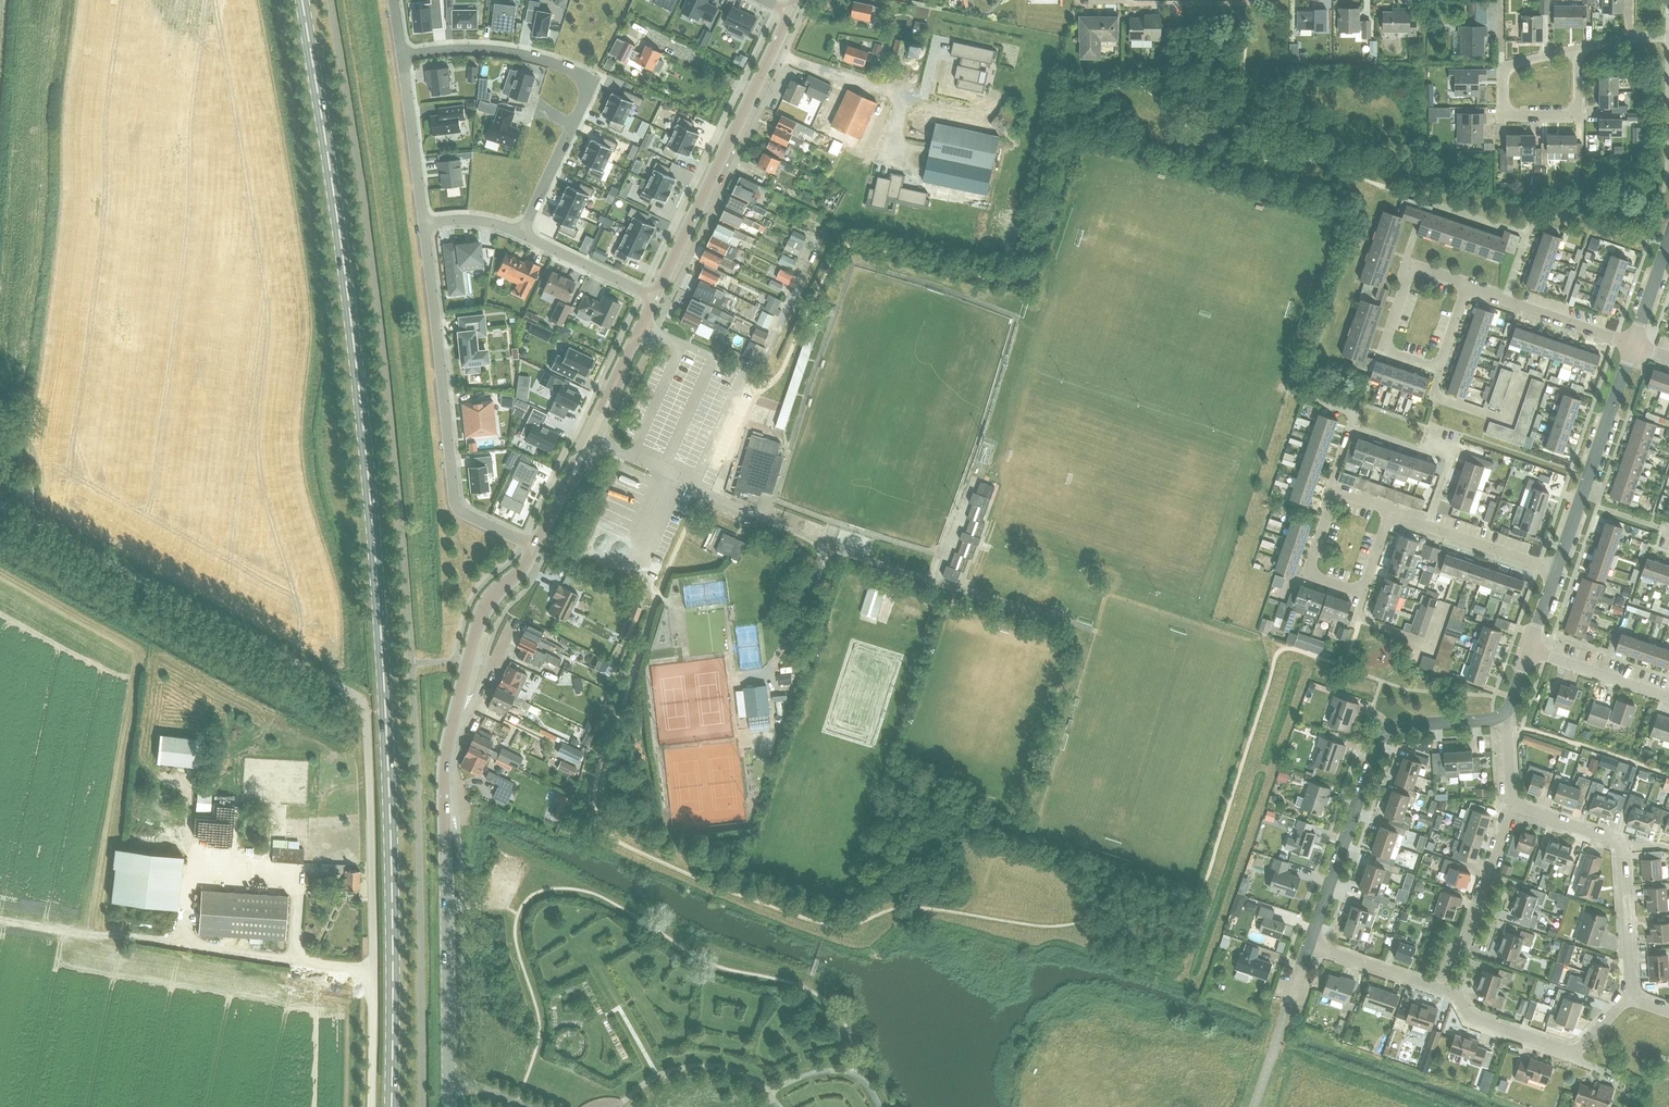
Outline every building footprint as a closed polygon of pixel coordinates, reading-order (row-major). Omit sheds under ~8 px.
[(411,12),(412,20),(413,20),(415,32),(433,30),(433,29),(432,21),(437,17),(437,16),(442,15),(441,0),(431,0),(431,3),(421,4),(422,9),(412,10),(413,12),(411,12)] [(666,3),(663,8),(672,12),(676,3),(668,0),(660,0),(666,3)] [(707,0),(687,0),(682,11),(698,18),(700,15),(711,21),(717,8),(710,5),(709,6),(705,4),(707,0)] [(1540,13),(1548,14),(1548,0),(1540,0),(1540,13)] [(1622,0),(1602,0),(1602,12),(1622,12),(1622,0)] [(530,1),(528,11),(537,13),(537,11),(539,3),(530,1)] [(883,14),(884,8),(854,2),(851,16),(870,20),(871,11),(883,14)] [(494,11),(491,29),(500,30),(500,29),(503,29),(503,31),(513,32),(516,6),(502,4),(501,12),(494,11)] [(1585,26),(1585,7),(1555,6),(1555,26),(1585,26)] [(733,7),(725,23),(730,26),(727,31),(741,37),(743,32),(748,34),(756,18),(733,7)] [(1326,30),(1326,8),(1314,8),(1314,11),(1297,11),(1297,28),(1314,28),(1314,30),(1326,30)] [(1369,37),(1370,21),(1358,20),(1358,9),(1339,8),(1339,31),(1362,31),(1362,37),(1369,37)] [(1416,35),(1416,18),(1409,18),(1409,9),(1400,9),(1400,12),(1383,12),(1383,31),(1408,31),(1408,34),(1416,35)] [(453,10),(453,22),(453,28),(477,28),(477,10),(453,10)] [(528,11),(526,22),(535,24),(533,35),(542,37),(542,35),(548,36),(552,13),(537,11),(537,13),(528,11)] [(1160,35),(1161,15),(1145,15),(1145,18),(1130,18),(1130,38),(1153,38),(1153,35),(1160,35)] [(1117,44),(1117,17),(1105,17),(1105,16),(1102,16),(1102,17),(1080,17),(1080,39),(1081,39),(1081,57),(1100,57),(1100,44),(1117,44)] [(1522,41),(1541,41),(1541,16),(1522,16),(1522,41)] [(916,21),(914,29),(925,31),(926,23),(916,21)] [(1485,35),(1485,27),(1459,26),(1459,35),(1464,35),(1464,54),(1482,54),(1482,35),(1485,35)] [(702,33),(698,43),(704,46),(709,36),(702,33)] [(617,38),(609,53),(617,57),(616,59),(626,64),(627,63),(642,71),(644,67),(653,71),(653,69),(659,72),(664,62),(658,60),(662,53),(647,46),(642,54),(633,50),(635,46),(625,41),(625,42),(617,38)] [(902,56),(906,42),(895,39),(892,54),(902,56)] [(907,45),(906,48),(906,51),(907,54),(909,56),(911,58),(914,59),(918,59),(921,57),(924,54),(925,50),(925,47),(923,44),(921,42),(918,41),(914,40),(911,41),(909,43),(907,45)] [(953,41),(950,55),(962,57),(960,65),(957,65),(954,78),(959,79),(957,87),(956,86),(956,87),(983,93),(984,92),(983,92),(985,84),(978,82),(981,70),(980,69),(981,62),(992,64),(995,51),(953,41)] [(879,54),(882,45),(876,42),(872,52),(879,54)] [(1299,44),(1290,44),(1289,62),(1299,62),(1299,44)] [(873,53),(872,53),(848,45),(847,49),(845,50),(843,54),(845,56),(844,59),(864,66),(866,59),(870,61),(873,53)] [(1369,53),(1365,58),(1370,62),(1374,55),(1377,57),(1377,51),(1369,51),(1369,53)] [(736,55),(733,62),(744,67),(748,57),(741,54),(740,57),(736,55)] [(608,59),(604,66),(610,69),(614,62),(608,59)] [(450,82),(449,67),(426,70),(427,80),(431,80),(433,96),(451,94),(449,82),(450,82)] [(477,67),(468,67),(468,82),(477,82),(477,67)] [(510,70),(503,93),(510,95),(510,96),(527,101),(535,77),(518,71),(517,72),(510,70)] [(1477,79),(1485,79),(1485,70),(1449,70),(1449,79),(1455,79),(1455,95),(1477,95),(1477,79)] [(1599,76),(1599,91),(1618,92),(1618,78),(1626,78),(1626,71),(1611,71),(1611,76),(1599,76)] [(809,76),(805,84),(810,86),(806,94),(824,102),(831,86),(809,76)] [(797,105),(806,87),(791,80),(783,98),(797,105)] [(831,126),(827,136),(856,150),(870,117),(877,103),(847,89),(831,125),(831,126)] [(478,91),(477,99),(490,101),(491,93),(487,92),(478,91)] [(611,94),(606,104),(628,114),(633,103),(641,107),(644,100),(625,91),(622,97),(613,93),(612,94),(611,94)] [(1618,92),(1599,91),(1599,107),(1612,107),(1611,112),(1626,112),(1627,105),(1618,105),(1618,92)] [(1433,97),(1423,97),(1423,106),(1433,106),(1433,97)] [(490,103),(487,112),(494,115),(498,104),(490,102),(490,103)] [(607,104),(602,115),(611,120),(608,126),(622,132),(625,125),(623,125),(628,114),(606,104),(607,104)] [(465,120),(463,105),(440,108),(441,115),(431,117),(434,135),(461,131),(459,120),(465,120)] [(510,126),(514,113),(500,108),(495,122),(492,121),(487,138),(513,146),(518,129),(510,126)] [(1430,108),(1428,108),(1428,122),(1430,122),(1436,122),(1436,117),(1437,108),(1430,108)] [(1484,122),(1484,114),(1458,114),(1458,122),(1463,122),(1462,141),(1481,141),(1481,122),(1484,122)] [(778,119),(776,123),(777,125),(776,126),(792,134),(791,133),(793,128),(802,132),(802,131),(807,134),(812,136),(813,133),(815,131),(809,128),(781,115),(779,119),(778,119)] [(678,125),(673,135),(695,146),(695,145),(694,145),(699,134),(690,129),(693,123),(680,117),(676,124),(678,125)] [(1599,135),(1621,135),(1621,119),(1599,119),(1599,135)] [(642,121),(639,128),(646,131),(650,124),(642,121)] [(936,123),(924,181),(987,195),(999,137),(936,123)] [(792,134),(776,126),(774,131),(772,132),(770,136),(771,137),(770,138),(786,146),(790,139),(802,145),(804,140),(799,138),(792,134)] [(666,145),(663,152),(676,158),(679,152),(689,157),(689,155),(690,155),(695,146),(673,135),(668,146),(666,145)] [(1520,155),(1520,135),(1507,135),(1506,148),(1500,148),(1500,164),(1500,171),(1507,171),(1507,165),(1513,165),(1513,157),(1512,157),(1512,155),(1520,155)] [(1534,135),(1520,135),(1520,155),(1520,161),(1534,161),(1534,165),(1541,165),(1541,149),(1534,149),(1534,135)] [(1547,143),(1541,143),(1541,149),(1541,165),(1547,165),(1547,159),(1561,159),(1561,135),(1547,135),(1547,143)] [(1576,135),(1561,135),(1561,159),(1567,159),(1567,152),(1575,152),(1575,159),(1582,159),(1582,143),(1576,143),(1576,135)] [(591,141),(586,150),(608,161),(613,150),(614,151),(618,144),(605,138),(602,144),(592,140),(591,141)] [(643,140),(641,146),(647,149),(650,143),(643,140)] [(782,158),(787,149),(769,140),(765,150),(782,158)] [(834,146),(831,153),(836,155),(839,148),(834,146)] [(1623,147),(1614,147),(1614,157),(1623,156),(1623,147)] [(795,158),(798,152),(790,148),(787,154),(795,158)] [(587,151),(581,162),(591,167),(588,173),(601,179),(604,172),(603,172),(608,161),(586,150),(586,151),(587,151)] [(473,151),(442,154),(442,161),(457,159),(457,156),(462,155),(463,158),(472,157),(473,151)] [(764,152),(758,165),(775,173),(778,166),(792,173),(795,167),(781,160),(781,161),(764,152)] [(442,161),(437,162),(438,170),(441,170),(443,188),(464,185),(460,159),(457,159),(442,161)] [(655,170),(649,181),(671,191),(672,191),(671,190),(676,179),(666,175),(670,169),(656,162),(653,169),(655,170)] [(870,188),(867,197),(873,198),(871,205),(885,208),(888,196),(898,199),(897,200),(908,202),(925,206),(926,201),(930,201),(930,200),(926,200),(928,193),(901,187),(903,176),(905,177),(905,176),(890,173),(892,174),(890,179),(878,176),(875,189),(870,188)] [(732,194),(755,205),(757,200),(751,197),(754,191),(757,192),(759,189),(766,192),(767,189),(740,176),(732,194)] [(643,191),(640,198),(653,204),(656,197),(665,202),(666,200),(667,201),(671,191),(649,181),(644,191),(643,191)] [(1581,181),(1575,181),(1575,189),(1581,189),(1584,189),(1584,181),(1581,181)] [(567,187),(562,196),(584,207),(589,196),(591,197),(594,190),(581,184),(578,190),(569,185),(568,187),(567,187)] [(613,187),(610,192),(616,195),(619,189),(613,187)] [(621,189),(618,196),(625,199),(628,193),(621,189)] [(755,205),(732,194),(726,205),(743,213),(746,207),(753,210),(753,209),(764,215),(767,210),(755,205)] [(557,207),(579,218),(584,207),(562,196),(562,197),(563,197),(558,207),(557,207)] [(557,207),(553,217),(553,218),(553,219),(562,224),(559,230),(574,237),(578,230),(574,228),(579,218),(557,207)] [(632,208),(628,215),(634,217),(629,228),(651,238),(655,229),(654,228),(655,227),(646,222),(649,216),(632,208)] [(758,229),(760,224),(725,208),(720,219),(739,228),(742,222),(758,229)] [(1396,215),(1383,211),(1379,225),(1398,231),(1403,218),(1396,215)] [(1424,213),(1420,224),(1417,233),(1431,238),(1438,218),(1430,215),(1424,213)] [(600,215),(598,221),(604,224),(606,218),(600,215)] [(606,218),(604,224),(609,227),(612,221),(606,218)] [(832,220),(828,218),(821,232),(825,235),(832,220)] [(1438,218),(1431,238),(1445,242),(1452,223),(1438,218)] [(764,219),(762,225),(768,228),(771,222),(764,219)] [(719,222),(713,235),(728,242),(737,246),(741,238),(753,244),(755,239),(719,222)] [(1466,228),(1452,223),(1445,242),(1459,247),(1466,228)] [(1379,225),(1374,238),(1393,245),(1398,231),(1379,225)] [(629,228),(623,239),(645,249),(646,249),(645,248),(650,239),(651,238),(629,228)] [(1466,228),(1459,247),(1473,252),(1480,233),(1466,228)] [(803,245),(807,237),(794,230),(790,239),(803,245)] [(1540,243),(1557,249),(1560,238),(1543,232),(1541,239),(1537,238),(1535,242),(1539,243),(1540,243)] [(1480,233),(1473,252),(1487,257),(1494,237),(1480,233)] [(713,235),(707,246),(726,254),(724,256),(733,261),(739,248),(728,242),(713,235)] [(1501,240),(1494,237),(1487,257),(1501,261),(1504,251),(1506,245),(1507,242),(1501,240)] [(1592,237),(1588,247),(1596,249),(1599,239),(1592,237)] [(1374,238),(1369,252),(1389,259),(1393,245),(1374,238)] [(617,249),(614,256),(627,262),(630,256),(639,260),(640,259),(641,259),(645,249),(623,239),(618,249),(617,249)] [(803,246),(790,239),(785,250),(798,256),(803,246)] [(480,267),(479,257),(480,257),(479,242),(456,245),(457,249),(444,251),(448,288),(449,295),(463,293),(460,269),(480,267)] [(1540,243),(1539,243),(1537,250),(1533,249),(1532,252),(1536,253),(1553,259),(1557,249),(1540,243)] [(596,248),(592,256),(597,259),(601,250),(596,248)] [(717,269),(721,261),(734,267),(737,262),(733,261),(724,256),(706,248),(700,261),(706,264),(717,269)] [(1369,252),(1364,266),(1384,273),(1389,259),(1369,252)] [(530,286),(540,266),(525,259),(524,262),(517,259),(506,253),(497,270),(507,275),(507,277),(516,282),(517,280),(522,282),(516,294),(524,298),(530,286)] [(1536,253),(1533,260),(1530,259),(1528,263),(1532,264),(1549,269),(1553,259),(1536,253)] [(783,254),(779,263),(792,269),(796,261),(783,254)] [(1611,255),(1607,266),(1624,271),(1627,264),(1631,266),(1632,262),(1628,260),(1611,255)] [(701,271),(699,275),(700,276),(699,278),(715,286),(723,289),(726,282),(723,281),(723,280),(725,276),(726,274),(717,269),(706,264),(703,271),(701,271)] [(1532,264),(1530,271),(1526,270),(1525,273),(1529,275),(1529,274),(1546,280),(1549,269),(1532,264)] [(1384,273),(1364,266),(1360,280),(1364,282),(1364,281),(1379,286),(1384,273)] [(1624,271),(1607,266),(1604,276),(1621,282),(1623,275),(1628,276),(1629,273),(1624,271)] [(780,271),(777,278),(793,285),(796,278),(780,271)] [(575,283),(551,272),(543,289),(561,298),(560,301),(559,301),(549,320),(561,326),(571,306),(564,303),(566,300),(566,301),(575,283)] [(1529,274),(1529,275),(1526,281),(1522,280),(1521,284),(1542,291),(1546,280),(1529,274)] [(1568,276),(1565,287),(1570,288),(1573,278),(1568,276)] [(1604,276),(1600,287),(1617,292),(1620,285),(1624,287),(1625,283),(1621,282),(1604,276)] [(772,280),(768,287),(781,293),(784,286),(772,280)] [(695,289),(693,294),(694,295),(710,303),(721,308),(725,298),(722,297),(725,293),(700,281),(697,289),(695,289)] [(1600,287),(1597,297),(1614,303),(1616,296),(1620,297),(1622,293),(1617,292),(1600,287)] [(594,316),(593,320),(609,327),(620,303),(603,296),(600,303),(584,296),(578,309),(594,316)] [(778,309),(782,301),(772,296),(765,310),(779,317),(782,311),(778,309)] [(1614,303),(1597,297),(1593,308),(1610,314),(1612,306),(1617,308),(1618,304),(1614,303)] [(689,302),(687,306),(687,309),(687,310),(703,318),(707,311),(710,312),(719,316),(732,322),(734,317),(722,311),(700,300),(700,301),(692,298),(690,302),(689,302)] [(1362,300),(1360,299),(1356,313),(1375,319),(1380,305),(1377,305),(1374,304),(1371,303),(1368,301),(1365,301),(1362,300)] [(1473,318),(1490,324),(1494,313),(1477,307),(1475,315),(1470,313),(1468,317),(1473,318)] [(687,310),(681,322),(697,329),(701,320),(705,321),(703,324),(710,327),(726,334),(728,330),(712,322),(703,318),(687,310)] [(539,318),(525,311),(522,318),(536,325),(539,318)] [(757,324),(768,329),(775,316),(764,311),(757,324)] [(1356,313),(1351,327),(1371,333),(1375,319),(1356,313)] [(461,333),(457,333),(458,344),(459,344),(461,365),(465,364),(466,372),(467,372),(467,371),(476,370),(476,371),(477,371),(476,363),(487,362),(487,361),(486,361),(485,352),(486,352),(486,351),(475,352),(474,335),(484,334),(482,316),(459,319),(461,333)] [(1473,318),(1470,325),(1466,323),(1465,327),(1469,329),(1469,328),(1486,334),(1490,324),(1473,318)] [(1519,352),(1520,348),(1526,331),(1525,331),(1519,329),(1521,324),(1516,322),(1508,348),(1519,352)] [(532,323),(528,331),(535,334),(539,327),(535,325),(532,323)] [(562,326),(558,334),(567,338),(571,330),(562,326)] [(1527,326),(1525,331),(1526,331),(1520,348),(1531,351),(1536,335),(1536,334),(1529,332),(1531,327),(1527,326)] [(1371,333),(1351,327),(1346,341),(1366,347),(1371,333)] [(1469,328),(1469,329),(1467,335),(1462,334),(1461,338),(1466,339),(1483,345),(1486,334),(1469,328)] [(757,329),(751,339),(763,345),(769,334),(757,329)] [(1538,330),(1536,334),(1536,335),(1531,351),(1541,355),(1547,338),(1540,336),(1541,331),(1538,330)] [(1548,333),(1547,338),(1541,355),(1552,358),(1558,342),(1557,341),(1550,339),(1552,334),(1548,333)] [(1558,342),(1552,358),(1563,362),(1568,345),(1561,343),(1562,338),(1559,337),(1557,341),(1558,342)] [(1466,339),(1463,346),(1459,344),(1457,348),(1462,350),(1462,349),(1479,355),(1483,345),(1466,339)] [(1569,340),(1568,345),(1563,362),(1573,365),(1579,349),(1578,348),(1572,346),(1573,342),(1569,340)] [(1366,347),(1346,341),(1342,355),(1354,358),(1360,361),(1361,361),(1363,355),(1366,347)] [(750,356),(750,357),(753,359),(759,361),(765,348),(756,343),(750,356)] [(1579,349),(1573,365),(1584,369),(1589,352),(1582,350),(1583,345),(1580,344),(1578,348),(1579,349)] [(556,355),(550,368),(573,379),(573,378),(570,377),(570,376),(572,372),(575,372),(576,372),(585,377),(593,359),(568,347),(563,358),(556,355)] [(1590,348),(1589,352),(1584,369),(1595,372),(1601,356),(1593,353),(1594,349),(1590,348)] [(1462,349),(1462,350),(1460,356),(1455,355),(1454,359),(1458,360),(1459,360),(1475,366),(1479,355),(1462,349)] [(1459,360),(1458,360),(1456,367),(1452,365),(1451,369),(1455,371),(1455,370),(1472,376),(1475,366),(1459,360)] [(1381,383),(1387,364),(1376,361),(1370,379),(1381,383)] [(1397,368),(1387,364),(1381,383),(1391,386),(1397,368)] [(1397,368),(1391,386),(1402,390),(1408,371),(1397,368)] [(1501,368),(1499,374),(1511,379),(1513,372),(1501,368)] [(1661,390),(1667,373),(1654,369),(1648,386),(1661,390)] [(1455,370),(1455,371),(1453,378),(1448,376),(1447,380),(1451,381),(1468,387),(1472,376),(1455,370)] [(544,371),(538,382),(549,388),(552,382),(560,386),(557,392),(549,410),(563,417),(568,407),(573,410),(580,394),(565,386),(567,382),(544,371)] [(1408,371),(1402,390),(1412,393),(1418,375),(1408,371)] [(1499,374),(1497,380),(1509,385),(1511,379),(1499,374)] [(1430,379),(1418,375),(1412,393),(1423,397),(1430,379)] [(1529,384),(1542,389),(1544,382),(1531,378),(1529,384)] [(1497,380),(1495,386),(1507,391),(1509,385),(1497,380)] [(1451,381),(1449,388),(1445,386),(1443,390),(1464,398),(1468,387),(1451,381)] [(1529,384),(1527,391),(1539,395),(1542,389),(1529,384)] [(516,385),(515,397),(526,403),(528,387),(516,385)] [(1560,388),(1549,385),(1548,389),(1559,393),(1560,388)] [(1507,391),(1495,386),(1493,392),(1505,397),(1507,391)] [(1527,391),(1525,397),(1537,401),(1539,395),(1527,391)] [(1493,392),(1491,398),(1503,403),(1505,397),(1493,392)] [(514,397),(500,394),(501,406),(512,406),(512,405),(514,397)] [(1563,394),(1560,405),(1577,411),(1579,404),(1583,405),(1584,401),(1563,394)] [(514,397),(512,405),(522,410),(526,403),(515,397),(514,397)] [(1537,401),(1525,397),(1523,403),(1535,407),(1537,401)] [(1503,403),(1491,398),(1488,405),(1501,409),(1503,403)] [(461,404),(464,437),(485,435),(483,418),(492,417),(490,401),(461,404)] [(1523,403),(1521,409),(1533,413),(1535,407),(1523,403)] [(1577,411),(1560,405),(1556,416),(1573,421),(1575,415),(1579,416),(1581,412),(1577,411)] [(533,408),(523,428),(529,431),(526,438),(525,440),(527,440),(526,442),(525,443),(535,447),(535,446),(536,445),(549,451),(550,448),(555,438),(556,434),(547,430),(548,428),(547,428),(546,430),(542,427),(542,426),(541,427),(542,425),(546,415),(533,408)] [(1521,409),(1519,415),(1531,419),(1533,413),(1521,409)] [(1315,425),(1333,431),(1337,420),(1318,414),(1315,425)] [(1519,415),(1517,421),(1529,426),(1531,419),(1519,415)] [(1556,416),(1552,426),(1569,432),(1569,431),(1572,425),(1576,426),(1577,422),(1573,421),(1556,416)] [(1637,418),(1632,432),(1651,438),(1651,440),(1658,443),(1660,438),(1652,435),(1656,425),(1637,418)] [(1491,435),(1495,423),(1489,421),(1485,433),(1491,435)] [(1517,421),(1514,429),(1522,446),(1529,426),(1517,421)] [(1495,423),(1491,435),(1497,438),(1501,425),(1495,423)] [(1333,431),(1315,425),(1311,436),(1330,442),(1333,431)] [(1508,427),(1501,425),(1497,438),(1503,440),(1508,427)] [(1569,432),(1552,426),(1549,436),(1566,442),(1568,435),(1572,437),(1574,433),(1569,431),(1569,432)] [(1514,429),(1508,427),(1503,440),(1522,446),(1514,429)] [(1632,432),(1628,445),(1647,451),(1646,453),(1654,456),(1655,451),(1648,448),(1651,440),(1651,438),(1632,432)] [(736,488),(734,494),(740,496),(742,490),(761,496),(763,491),(766,492),(781,443),(752,434),(749,446),(736,488)] [(1330,442),(1311,436),(1308,446),(1326,452),(1330,442)] [(1570,444),(1566,442),(1549,436),(1545,447),(1562,453),(1565,446),(1569,447),(1570,444)] [(1350,443),(1344,461),(1361,467),(1363,460),(1370,442),(1358,438),(1355,445),(1350,443)] [(1363,460),(1361,467),(1372,471),(1375,464),(1381,446),(1382,443),(1375,441),(1374,444),(1370,442),(1363,460)] [(1628,445),(1623,457),(1642,464),(1642,466),(1650,468),(1651,464),(1643,462),(1646,453),(1647,451),(1628,445)] [(1326,452),(1308,446),(1304,457),(1322,463),(1326,452)] [(1381,446),(1375,464),(1385,467),(1392,450),(1381,446)] [(1385,467),(1384,471),(1383,474),(1395,478),(1403,454),(1392,450),(1385,467)] [(511,451),(509,456),(515,459),(518,454),(511,451)] [(522,454),(520,458),(530,463),(532,459),(522,454)] [(1414,458),(1403,454),(1395,478),(1406,482),(1408,475),(1414,458)] [(474,466),(468,467),(470,493),(488,491),(487,472),(493,472),(491,455),(473,457),(474,466)] [(1462,472),(1480,478),(1488,481),(1488,480),(1487,480),(1491,469),(1492,470),(1494,464),(1469,455),(1467,461),(1466,460),(1462,472)] [(1304,457),(1300,467),(1319,474),(1322,463),(1304,457)] [(1623,457),(1619,470),(1638,477),(1638,479),(1645,482),(1647,477),(1639,475),(1642,466),(1642,464),(1623,457)] [(1414,458),(1408,475),(1419,479),(1425,462),(1414,458)] [(504,494),(499,504),(519,513),(523,503),(522,503),(530,486),(537,469),(519,461),(511,477),(519,481),(511,497),(504,494)] [(1425,462),(1419,479),(1430,483),(1436,465),(1425,462)] [(1319,474),(1300,467),(1297,478),(1315,484),(1319,474)] [(1619,470),(1615,483),(1634,490),(1633,492),(1641,495),(1642,491),(1634,488),(1638,479),(1638,477),(1619,470)] [(1480,478),(1462,472),(1458,483),(1476,489),(1480,478)] [(1368,480),(1360,477),(1359,482),(1352,480),(1351,486),(1357,488),(1365,491),(1368,480)] [(1297,478),(1293,488),(1312,495),(1315,484),(1297,478)] [(1526,508),(1542,514),(1549,493),(1541,490),(1543,484),(1528,479),(1525,488),(1532,491),(1526,508)] [(1368,480),(1365,491),(1373,493),(1375,488),(1381,490),(1382,485),(1376,483),(1368,480)] [(976,493),(988,497),(991,499),(995,487),(980,482),(976,493)] [(1458,483),(1455,494),(1472,500),(1476,489),(1458,483)] [(1615,483),(1610,497),(1628,503),(1628,505),(1636,508),(1638,504),(1630,501),(1633,492),(1634,490),(1615,483)] [(1312,495),(1293,488),(1289,499),(1308,506),(1312,495)] [(1391,488),(1387,498),(1395,501),(1397,496),(1403,498),(1405,493),(1399,491),(1391,488)] [(988,497),(976,493),(973,492),(969,503),(972,504),(967,518),(970,520),(966,533),(963,532),(960,539),(963,540),(958,554),(955,553),(950,567),(947,566),(943,577),(958,582),(961,572),(964,573),(969,559),(972,560),(978,546),(981,538),(980,538),(985,524),(982,522),(987,508),(984,507),(988,497)] [(1455,494),(1451,505),(1468,511),(1475,514),(1478,502),(1472,500),(1455,494)] [(1421,510),(1425,500),(1420,498),(1417,508),(1421,510)] [(1515,524),(1511,533),(1525,537),(1527,531),(1535,533),(1542,514),(1526,508),(1518,505),(1512,523),(1515,524)] [(1489,522),(1494,508),(1488,506),(1483,520),(1489,522)] [(1289,527),(1308,534),(1311,523),(1293,516),(1289,527)] [(1601,536),(1618,541),(1622,528),(1606,522),(1601,536)] [(1289,527),(1286,538),(1304,544),(1308,534),(1289,527)] [(738,561),(746,542),(724,533),(716,551),(738,561)] [(1399,535),(1395,547),(1414,554),(1418,541),(1399,535)] [(1618,541),(1601,536),(1596,549),(1613,554),(1618,541)] [(1304,544),(1286,538),(1282,548),(1301,555),(1304,544)] [(1425,544),(1421,556),(1428,559),(1432,546),(1425,544)] [(1432,546),(1428,559),(1436,561),(1438,556),(1440,549),(1432,546)] [(1418,560),(1420,558),(1421,556),(1414,554),(1395,547),(1391,559),(1415,568),(1418,560)] [(1282,548),(1279,559),(1297,565),(1301,555),(1282,548)] [(1596,549),(1592,562),(1609,567),(1613,554),(1596,549)] [(1452,579),(1453,575),(1459,559),(1455,557),(1455,555),(1446,552),(1444,558),(1438,556),(1436,561),(1430,580),(1435,581),(1438,574),(1452,579)] [(1464,560),(1459,559),(1453,575),(1466,580),(1467,577),(1473,561),(1464,558),(1464,560)] [(1655,579),(1661,562),(1647,558),(1641,574),(1655,579)] [(1297,565),(1279,559),(1275,570),(1293,576),(1297,565)] [(1417,568),(1415,568),(1391,559),(1387,572),(1394,575),(1392,581),(1403,585),(1406,586),(1408,579),(1413,580),(1417,568)] [(1481,564),(1473,561),(1467,577),(1466,580),(1479,584),(1485,568),(1481,566),(1481,564)] [(1609,567),(1592,562),(1587,575),(1604,581),(1609,567)] [(1655,579),(1668,583),(1668,580),(1668,565),(1661,562),(1655,579)] [(1485,568),(1479,584),(1492,588),(1498,569),(1490,567),(1489,569),(1485,568)] [(1498,569),(1492,588),(1505,593),(1511,576),(1506,575),(1507,572),(1498,569)] [(1511,576),(1505,593),(1502,601),(1509,603),(1512,595),(1518,597),(1524,578),(1516,575),(1515,578),(1511,576)] [(1380,590),(1399,597),(1406,599),(1410,587),(1406,586),(1403,585),(1392,581),(1384,578),(1380,590)] [(1582,578),(1578,591),(1598,598),(1597,599),(1612,604),(1613,600),(1603,596),(1606,586),(1582,578)] [(555,598),(548,613),(565,621),(578,594),(558,584),(552,597),(555,598)] [(1291,622),(1295,612),(1304,615),(1312,590),(1300,586),(1294,604),(1291,610),(1287,609),(1288,605),(1280,602),(1275,617),(1291,622)] [(877,618),(885,592),(869,587),(861,613),(877,618)] [(1624,587),(1621,595),(1628,597),(1631,589),(1624,587)] [(1312,590),(1304,615),(1316,619),(1324,594),(1312,590)] [(1399,597),(1380,590),(1376,602),(1395,609),(1399,597)] [(1578,591),(1574,604),(1593,611),(1593,612),(1601,615),(1602,611),(1594,608),(1597,599),(1598,598),(1578,591)] [(1421,603),(1434,607),(1436,600),(1422,594),(1419,602),(1421,603)] [(1327,595),(1318,620),(1330,624),(1333,617),(1339,599),(1327,595)] [(1617,596),(1615,604),(1622,606),(1625,599),(1617,596)] [(1351,603),(1339,599),(1333,617),(1345,621),(1351,603)] [(1395,609),(1376,602),(1372,614),(1391,621),(1395,609)] [(1421,603),(1419,609),(1432,614),(1434,607),(1421,603)] [(1574,604),(1569,617),(1589,623),(1588,625),(1596,628),(1598,624),(1590,621),(1593,612),(1593,611),(1574,604)] [(1612,604),(1610,610),(1622,614),(1624,608),(1612,604)] [(632,605),(621,635),(629,639),(641,608),(632,605)] [(1452,611),(1450,617),(1462,622),(1466,609),(1460,607),(1458,613),(1452,611)] [(1417,609),(1414,617),(1429,622),(1432,614),(1419,609),(1419,610),(1417,609)] [(1481,621),(1483,615),(1477,613),(1475,619),(1481,621)] [(1414,617),(1411,625),(1414,626),(1414,625),(1426,630),(1429,622),(1414,617)] [(1462,622),(1450,617),(1447,626),(1462,631),(1465,623),(1462,622)] [(1507,630),(1510,622),(1497,617),(1494,626),(1507,630)] [(1569,617),(1565,630),(1584,636),(1583,638),(1592,641),(1593,636),(1585,634),(1588,625),(1589,623),(1569,617)] [(1262,621),(1259,631),(1267,633),(1270,624),(1262,621)] [(553,650),(556,644),(540,637),(543,631),(527,624),(522,634),(553,650)] [(1414,625),(1414,626),(1411,632),(1424,636),(1426,630),(1414,625)] [(1462,631),(1447,626),(1444,635),(1456,639),(1459,640),(1462,631)] [(1484,640),(1495,644),(1497,640),(1499,641),(1502,632),(1482,626),(1478,638),(1484,640)] [(1344,641),(1348,630),(1339,627),(1336,638),(1344,641)] [(1319,632),(1314,630),(1310,640),(1315,642),(1319,632)] [(1298,634),(1294,646),(1300,648),(1303,641),(1304,636),(1298,634)] [(1628,655),(1634,638),(1621,634),(1615,651),(1628,655)] [(1444,635),(1442,641),(1454,645),(1456,639),(1444,635)] [(544,654),(534,649),(536,644),(521,636),(516,646),(521,648),(517,657),(539,668),(543,659),(556,665),(559,659),(545,652),(544,654)] [(1484,640),(1478,638),(1474,652),(1493,658),(1496,650),(1494,649),(1495,644),(1484,640)] [(1634,638),(1628,655),(1641,660),(1647,643),(1634,638)] [(1442,641),(1440,647),(1452,651),(1454,645),(1442,641)] [(1660,647),(1647,643),(1641,660),(1654,664),(1660,647)] [(1323,646),(1320,655),(1329,658),(1332,649),(1323,646)] [(1452,651),(1440,647),(1437,654),(1449,658),(1452,651)] [(1654,664),(1667,669),(1668,662),(1668,650),(1660,647),(1654,664)] [(1474,652),(1469,664),(1486,670),(1488,666),(1490,667),(1493,658),(1474,652)] [(1437,654),(1435,659),(1434,663),(1450,668),(1453,659),(1449,658),(1437,654)] [(1433,666),(1434,663),(1435,659),(1423,655),(1421,661),(1433,666)] [(603,660),(598,671),(608,676),(614,665),(603,660)] [(1433,666),(1421,661),(1419,667),(1431,672),(1433,666)] [(1433,666),(1431,672),(1431,673),(1446,678),(1450,668),(1434,663),(1433,666)] [(1486,670),(1469,664),(1465,678),(1484,685),(1487,676),(1485,675),(1486,670)] [(527,675),(522,673),(507,665),(503,673),(497,685),(496,688),(512,695),(516,687),(520,689),(527,675)] [(778,675),(779,684),(792,683),(791,674),(778,675)] [(602,676),(598,685),(607,689),(611,680),(602,676)] [(572,678),(574,692),(582,690),(580,677),(572,678)] [(1310,683),(1307,692),(1313,693),(1316,685),(1310,683)] [(1570,709),(1578,687),(1574,686),(1573,688),(1561,684),(1556,698),(1549,696),(1544,712),(1555,716),(1559,705),(1570,709)] [(769,713),(770,713),(766,685),(744,688),(748,716),(749,725),(770,722),(769,713)] [(512,695),(496,688),(495,687),(489,701),(486,707),(502,715),(505,709),(506,709),(510,701),(526,709),(529,703),(512,695)] [(1357,713),(1359,705),(1334,696),(1331,704),(1335,706),(1328,724),(1347,730),(1353,712),(1357,713)] [(1629,725),(1635,706),(1618,700),(1614,710),(1593,703),(1587,721),(1604,727),(1607,718),(1629,725)] [(603,709),(595,705),(583,728),(592,732),(603,709)] [(1667,719),(1667,717),(1658,714),(1651,735),(1668,741),(1668,720),(1667,719)] [(1568,721),(1564,734),(1573,737),(1577,724),(1568,721)] [(1583,729),(1581,736),(1586,738),(1589,739),(1591,732),(1583,729)] [(587,730),(581,742),(587,745),(593,733),(587,730)] [(474,733),(468,745),(490,756),(516,768),(521,757),(501,748),(499,753),(487,748),(491,741),(474,733)] [(1524,735),(1521,742),(1532,745),(1546,750),(1548,743),(1535,739),(1524,735)] [(1342,754),(1345,746),(1321,738),(1318,746),(1322,747),(1316,765),(1334,771),(1340,753),(1342,754)] [(583,751),(562,741),(556,753),(577,763),(583,751)] [(465,754),(460,766),(478,774),(483,763),(486,764),(490,756),(468,745),(467,747),(466,747),(464,751),(465,753),(464,754),(465,754)] [(1562,750),(1560,757),(1566,759),(1568,752),(1562,750)] [(1471,751),(1458,752),(1459,773),(1479,772),(1478,757),(1472,757),(1471,751)] [(1444,759),(1432,760),(1433,776),(1446,775),(1446,777),(1459,776),(1459,773),(1459,769),(1458,752),(1443,753),(1444,759)] [(1403,758),(1399,769),(1417,776),(1421,764),(1426,766),(1429,759),(1414,754),(1412,761),(1403,758)] [(1595,772),(1599,760),(1593,758),(1589,770),(1595,772)] [(1612,758),(1608,768),(1615,771),(1619,760),(1616,760),(1612,758)] [(560,760),(556,768),(573,776),(577,768),(570,765),(560,760)] [(1549,787),(1554,773),(1530,764),(1525,779),(1531,781),(1527,791),(1540,795),(1543,785),(1549,787)] [(1629,764),(1623,779),(1631,781),(1637,767),(1636,767),(1629,764)] [(1281,768),(1277,780),(1286,783),(1290,771),(1281,768)] [(1417,776),(1399,769),(1395,782),(1413,788),(1417,776)] [(1640,770),(1638,776),(1646,779),(1648,773),(1640,770)] [(486,778),(499,784),(511,790),(514,784),(489,772),(486,778)] [(1564,804),(1570,786),(1559,782),(1562,775),(1556,773),(1551,788),(1557,790),(1553,800),(1564,804)] [(1570,786),(1564,804),(1575,807),(1578,797),(1584,799),(1591,780),(1579,776),(1575,787),(1570,786)] [(1600,816),(1607,796),(1601,794),(1604,784),(1592,780),(1586,799),(1592,801),(1588,812),(1600,816)] [(560,782),(557,786),(569,792),(572,788),(560,782)] [(1319,814),(1325,798),(1327,798),(1331,789),(1311,782),(1305,799),(1299,796),(1296,805),(1319,814)] [(511,790),(499,784),(493,797),(506,804),(512,791),(511,791),(511,790)] [(210,813),(212,786),(198,785),(196,811),(210,813)] [(1388,802),(1405,808),(1408,802),(1413,804),(1416,794),(1414,793),(1414,791),(1400,786),(1398,792),(1392,790),(1388,802)] [(1607,796),(1600,816),(1611,820),(1615,809),(1621,811),(1626,796),(1614,792),(1609,790),(1607,796)] [(556,793),(553,800),(559,802),(554,816),(562,820),(570,800),(567,798),(556,793)] [(1638,829),(1645,809),(1647,803),(1644,802),(1645,798),(1631,793),(1624,812),(1630,814),(1627,825),(1638,829)] [(1405,808),(1388,802),(1383,815),(1390,817),(1388,823),(1402,828),(1408,830),(1412,817),(1403,814),(1405,808)] [(1464,818),(1487,826),(1490,815),(1483,813),(1485,807),(1471,802),(1469,808),(1467,808),(1464,818)] [(1645,809),(1638,829),(1649,833),(1653,822),(1659,824),(1659,823),(1664,809),(1652,805),(1650,811),(1645,809)] [(1659,823),(1666,825),(1668,815),(1668,811),(1664,809),(1659,823)] [(1265,820),(1273,822),(1276,813),(1268,810),(1265,820)] [(1426,817),(1423,823),(1430,826),(1433,819),(1426,817)] [(1487,826),(1464,818),(1460,829),(1466,831),(1483,837),(1487,826)] [(1298,829),(1294,840),(1288,838),(1285,848),(1291,850),(1307,856),(1315,834),(1310,832),(1312,824),(1299,820),(1296,828),(1298,829)] [(1380,826),(1375,839),(1394,845),(1393,845),(1400,847),(1404,835),(1400,834),(1402,828),(1388,823),(1386,829),(1380,826)] [(1466,831),(1463,841),(1463,842),(1479,847),(1483,837),(1466,831)] [(1531,853),(1536,836),(1522,831),(1519,837),(1513,835),(1507,854),(1517,857),(1520,850),(1531,853)] [(1375,839),(1371,852),(1377,854),(1375,859),(1390,864),(1392,858),(1395,860),(1400,847),(1393,845),(1394,845),(1375,839)] [(1479,847),(1463,842),(1455,839),(1451,850),(1454,851),(1452,857),(1466,862),(1469,856),(1476,858),(1479,847)] [(1554,863),(1560,844),(1549,840),(1545,851),(1539,849),(1534,863),(1546,867),(1548,861),(1554,863)] [(273,841),(273,849),(287,849),(287,842),(273,841)] [(1429,841),(1426,849),(1433,851),(1435,843),(1429,841)] [(1560,844),(1554,863),(1559,865),(1557,871),(1569,875),(1574,861),(1568,859),(1572,848),(1560,844)] [(116,849),(111,901),(114,901),(177,908),(183,856),(124,850),(121,850),(116,849)] [(303,864),(303,850),(287,849),(273,849),(272,862),(303,864)] [(1667,865),(1666,865),(1660,866),(1660,859),(1662,859),(1661,851),(1645,852),(1645,859),(1642,859),(1643,880),(1661,878),(1661,877),(1668,877),(1667,865)] [(1421,855),(1414,852),(1411,859),(1419,861),(1421,855)] [(1583,871),(1575,893),(1596,900),(1599,891),(1595,889),(1600,876),(1596,874),(1602,858),(1587,853),(1581,870),(1583,871)] [(1425,855),(1422,863),(1431,866),(1434,858),(1425,855)] [(1294,896),(1300,879),(1284,874),(1288,862),(1276,858),(1272,870),(1275,871),(1269,888),(1294,896)] [(1466,887),(1471,874),(1457,870),(1459,863),(1445,858),(1440,872),(1447,874),(1445,880),(1466,887)] [(1367,863),(1363,875),(1381,881),(1385,870),(1398,874),(1400,868),(1390,864),(1375,859),(1373,865),(1367,863)] [(1504,865),(1502,872),(1510,874),(1513,867),(1504,865)] [(359,890),(359,872),(345,871),(345,866),(321,866),(321,874),(345,874),(344,890),(359,890)] [(1407,872),(1404,881),(1411,883),(1414,875),(1407,872)] [(1381,881),(1363,875),(1358,888),(1365,890),(1363,896),(1364,897),(1379,902),(1387,905),(1389,901),(1389,899),(1376,894),(1381,881)] [(1416,882),(1413,891),(1421,893),(1424,884),(1416,882)] [(1647,896),(1648,911),(1667,909),(1666,887),(1644,888),(1645,896),(1647,896)] [(1518,890),(1515,902),(1534,908),(1536,903),(1542,905),(1546,893),(1531,888),(1529,894),(1518,890)] [(198,934),(260,938),(285,939),(288,896),(201,890),(198,934)] [(1460,906),(1462,898),(1442,891),(1434,913),(1452,919),(1457,904),(1460,906)] [(1230,915),(1238,917),(1246,896),(1238,894),(1230,915)] [(1352,906),(1348,920),(1364,925),(1371,928),(1376,914),(1373,914),(1375,907),(1377,908),(1379,902),(1364,897),(1360,909),(1352,906)] [(1534,908),(1515,902),(1511,913),(1522,917),(1520,923),(1534,928),(1538,916),(1532,914),(1534,908)] [(1280,938),(1285,923),(1271,919),(1274,911),(1261,906),(1257,918),(1263,920),(1259,931),(1280,938)] [(1403,910),(1400,919),(1407,921),(1410,912),(1403,910)] [(1607,917),(1599,914),(1596,913),(1596,915),(1584,911),(1575,938),(1597,945),(1602,932),(1603,932),(1603,931),(1602,931),(1603,927),(1605,927),(1605,926),(1604,926),(1607,917)] [(1371,928),(1364,925),(1348,920),(1343,934),(1350,936),(1348,943),(1362,947),(1364,940),(1359,938),(1362,931),(1369,933),(1371,928)] [(1648,941),(1668,940),(1668,922),(1650,924),(1651,934),(1647,934),(1648,941)] [(1549,928),(1547,935),(1554,938),(1557,931),(1549,928)] [(1505,932),(1501,943),(1520,949),(1522,943),(1531,946),(1535,935),(1521,930),(1519,936),(1505,932)] [(1410,963),(1416,944),(1405,940),(1406,937),(1394,932),(1389,949),(1396,952),(1394,957),(1410,963)] [(1222,939),(1220,946),(1226,949),(1228,941),(1222,939)] [(1554,942),(1551,949),(1558,951),(1560,944),(1554,942)] [(1565,942),(1562,950),(1572,953),(1575,945),(1565,942)] [(1520,949),(1501,943),(1497,954),(1511,959),(1509,965),(1523,970),(1527,958),(1518,955),(1520,949)] [(1266,979),(1271,964),(1255,958),(1259,949),(1246,944),(1243,954),(1240,953),(1234,969),(1266,979)] [(1367,944),(1365,951),(1371,953),(1373,946),(1367,944)] [(1586,972),(1606,979),(1610,967),(1595,963),(1597,957),(1585,953),(1581,963),(1588,966),(1586,972)] [(1650,981),(1668,979),(1667,954),(1649,956),(1650,981)] [(1483,970),(1479,982),(1499,988),(1501,982),(1509,985),(1513,973),(1500,969),(1498,975),(1483,970)] [(1570,973),(1566,986),(1585,992),(1588,985),(1602,990),(1606,979),(1586,972),(1584,978),(1570,973)] [(1323,994),(1344,1002),(1343,1007),(1352,1010),(1356,998),(1350,996),(1355,981),(1346,978),(1345,981),(1329,976),(1323,994)] [(1528,977),(1526,984),(1532,986),(1534,979),(1528,977)] [(1499,988),(1479,982),(1475,993),(1490,998),(1488,1004),(1501,1009),(1505,997),(1497,994),(1499,988)] [(1391,1017),(1397,997),(1380,991),(1380,990),(1369,986),(1363,1005),(1385,1012),(1384,1014),(1391,1017)] [(1534,986),(1532,994),(1538,996),(1541,989),(1534,986)] [(1560,1009),(1578,1015),(1582,1003),(1572,999),(1574,993),(1559,988),(1555,1000),(1552,999),(1550,1006),(1560,1009)] [(1521,1000),(1516,1014),(1523,1017),(1528,1002),(1521,1000)] [(1412,1004),(1406,1021),(1413,1024),(1410,1033),(1422,1037),(1425,1028),(1431,1030),(1438,1009),(1428,1006),(1427,1009),(1412,1004)] [(1536,1007),(1529,1005),(1525,1018),(1532,1020),(1536,1007)] [(1578,1015),(1560,1009),(1557,1016),(1550,1013),(1546,1025),(1561,1030),(1563,1024),(1574,1027),(1578,1015)] [(1441,1032),(1433,1029),(1427,1046),(1435,1048),(1441,1032)] [(1480,1066),(1486,1049),(1477,1046),(1478,1041),(1471,1038),(1471,1040),(1455,1034),(1450,1051),(1472,1058),(1471,1062),(1480,1066)] [(1547,1083),(1553,1066),(1530,1058),(1528,1064),(1520,1061),(1514,1078),(1527,1082),(1529,1077),(1547,1083)] [(1422,1062),(1419,1069),(1428,1072),(1430,1065),(1422,1062)] [(1485,1071),(1479,1088),(1488,1091),(1494,1073),(1485,1071)] [(1501,1081),(1498,1090),(1503,1091),(1506,1083),(1501,1081)] [(1614,1088),(1600,1083),(1598,1089),(1580,1083),(1575,1100),(1586,1104),(1585,1106),(1587,1106),(1608,1106),(1614,1088)]
